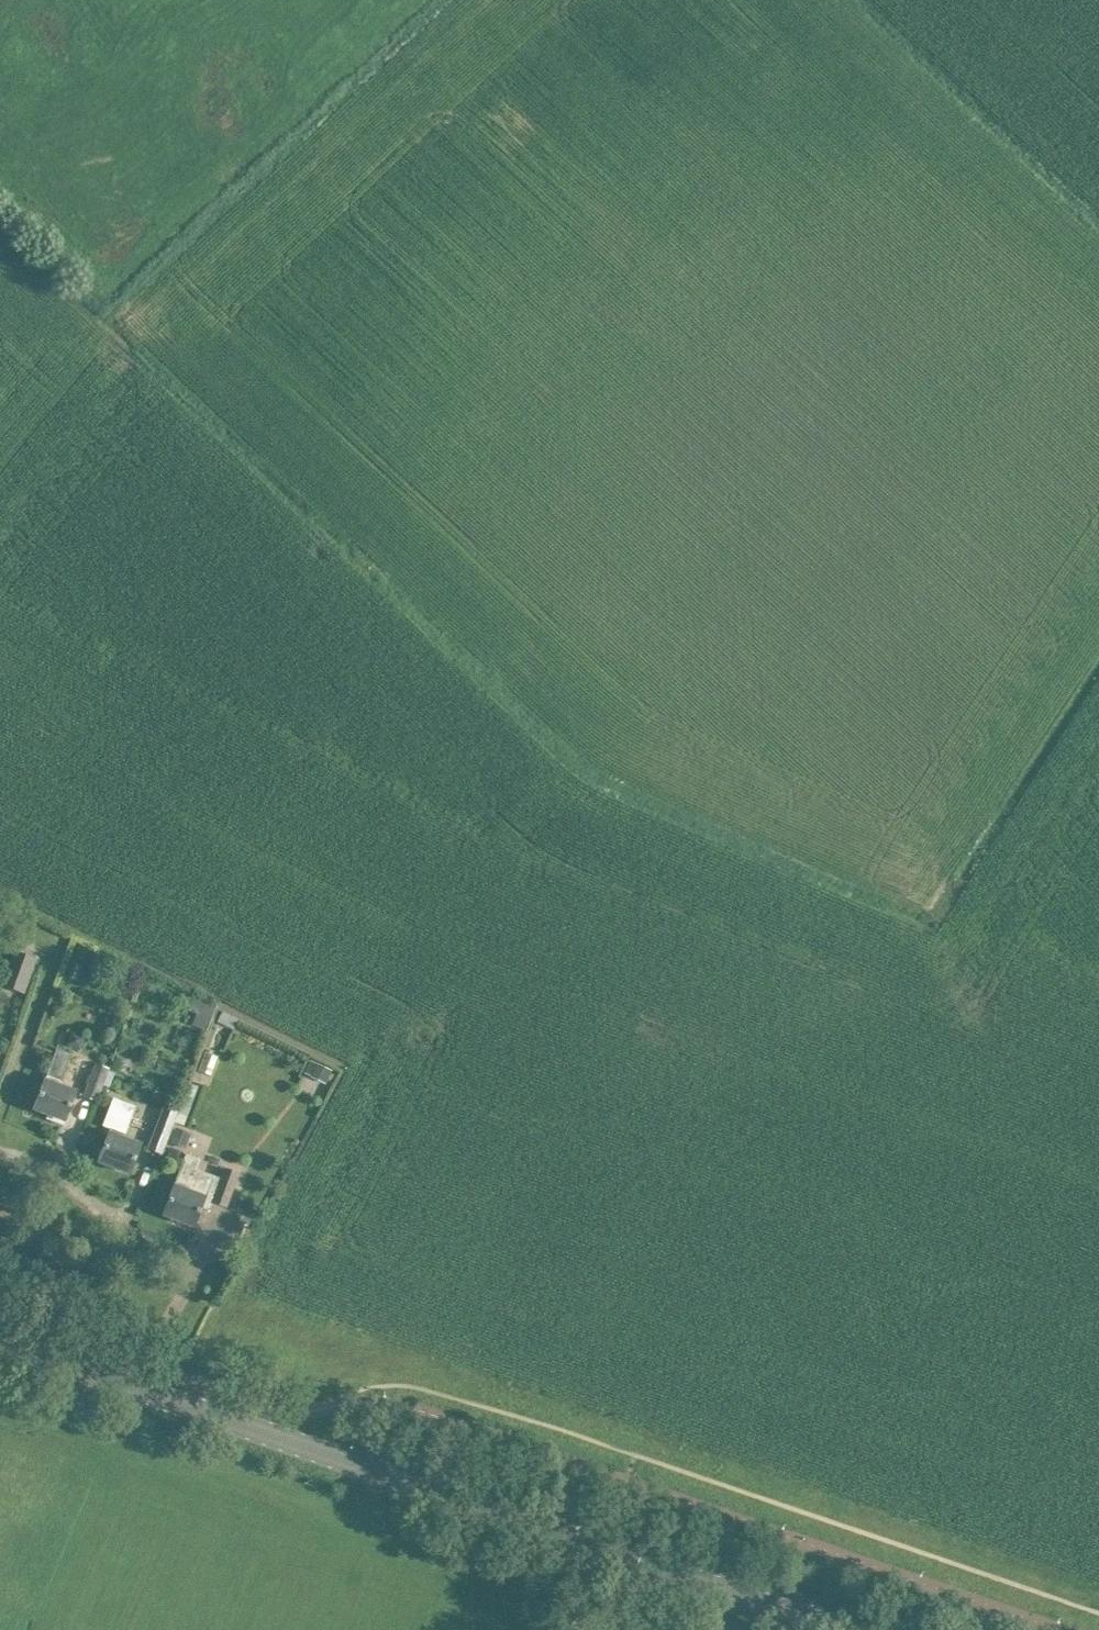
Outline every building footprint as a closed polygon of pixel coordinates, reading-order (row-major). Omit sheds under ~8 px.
[(14,951),(2,984),(21,991),(34,958),(14,951)] [(44,1081),(33,1108),(65,1120),(75,1093),(60,1087),(72,1054),(56,1048),(44,1081)] [(310,1056),(304,1071),(327,1080),(333,1064),(310,1056)] [(96,1102),(109,1069),(95,1063),(83,1097),(96,1102)] [(121,1101),(109,1134),(108,1133),(98,1161),(129,1173),(140,1145),(124,1140),(136,1107),(121,1101)] [(161,1154),(174,1122),(160,1116),(148,1149),(161,1154)] [(212,1202),(226,1207),(238,1175),(223,1169),(220,1178),(197,1169),(201,1159),(186,1154),(173,1186),(162,1214),(194,1226),(201,1208),(209,1211),(212,1202)]
